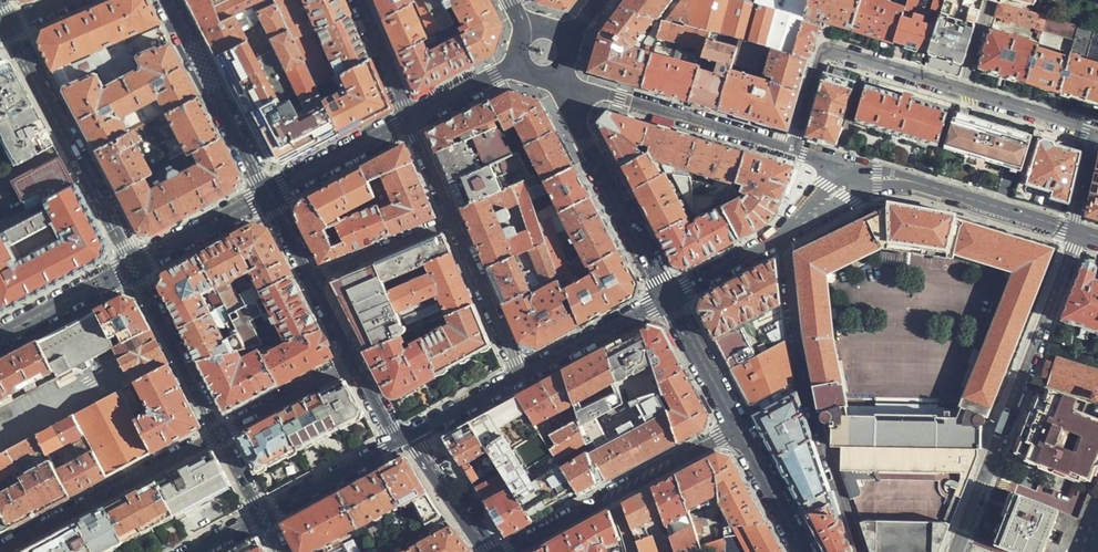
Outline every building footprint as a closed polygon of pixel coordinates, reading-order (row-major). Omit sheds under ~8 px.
[(37,43),(59,86),(78,78),(70,61),(98,49),(100,52),(107,49),(105,45),(157,21),(146,0),(109,0),(67,19),(42,30),(37,43)] [(219,28),(210,0),(184,0),(197,25),(203,37),(219,28)] [(272,0),(270,0),(254,9),(275,52),(257,62),(234,19),(219,28),(203,37),(211,51),(266,157),(274,160),(281,163),(335,134),(292,43),(272,0)] [(270,0),(210,0),(219,28),(234,19),(254,9),(270,0)] [(292,43),(311,33),(316,30),(348,13),(342,0),(272,0),(292,43)] [(379,17),(409,1),(412,0),(372,0),(379,17)] [(429,6),(426,0),(413,0),(427,33),(433,31),(440,26),(429,6)] [(429,6),(440,26),(453,20),(446,3),(450,1),(460,25),(456,27),(458,32),(472,63),(491,52),(500,22),(494,11),(488,0),(439,0),(429,6)] [(535,0),(564,10),(573,0),(535,0)] [(660,17),(673,0),(628,0),(622,8),(657,16),(660,17)] [(741,39),(794,54),(803,22),(805,13),(809,0),(791,0),(787,13),(741,0),(682,0),(667,19),(713,30),(732,36),(741,39)] [(805,13),(831,20),(835,22),(853,27),(860,0),(809,0),(805,13)] [(853,27),(875,34),(895,40),(905,6),(887,0),(860,0),(853,27)] [(905,6),(895,40),(907,44),(913,46),(930,51),(945,0),(907,0),(905,6)] [(930,51),(945,56),(964,62),(981,0),(945,0),(930,51)] [(409,1),(379,17),(387,33),(394,50),(423,35),(409,1)] [(1048,15),(998,1),(994,15),(1044,31),(1048,15)] [(626,82),(645,87),(664,24),(657,23),(650,47),(644,45),(641,47),(627,42),(628,41),(634,40),(636,39),(657,16),(622,8),(611,22),(601,35),(591,71),(626,82)] [(335,75),(367,57),(364,49),(348,13),(316,30),(330,64),(335,75)] [(1044,31),(1075,40),(1079,25),(1048,15),(1044,31)] [(668,94),(691,101),(702,67),(705,55),(710,38),(713,30),(667,19),(666,18),(664,24),(645,87),(668,94)] [(794,54),(810,59),(813,49),(818,33),(820,27),(803,22),(794,54)] [(1075,40),(1071,54),(1083,57),(1084,55),(1089,56),(1096,30),(1079,25),(1075,40)] [(1001,73),(1027,81),(1037,46),(1038,43),(991,28),(980,67),(1001,73)] [(423,35),(394,50),(412,91),(415,91),(434,82),(456,70),(472,63),(458,32),(424,48),(422,44),(435,37),(433,31),(427,33),(423,35)] [(311,33),(292,43),(335,134),(353,124),(388,106),(367,57),(335,75),(330,64),(325,66),(311,33)] [(731,75),(733,68),(741,39),(732,36),(730,44),(710,38),(705,55),(721,60),(717,72),(702,67),(691,101),(706,105),(721,110),(731,75)] [(741,39),(733,68),(766,78),(765,80),(801,91),(805,75),(810,59),(794,54),(741,39)] [(78,78),(59,86),(76,119),(92,148),(126,131),(116,114),(157,95),(166,112),(197,94),(182,67),(168,41),(136,55),(141,65),(99,86),(91,73),(78,78)] [(1045,87),(1061,92),(1070,58),(1037,46),(1027,81),(1045,87)] [(1083,57),(1071,54),(1070,58),(1061,92),(1097,103),(1097,62),(1083,57)] [(0,57),(0,131),(16,162),(53,143),(40,120),(10,64),(6,59),(2,58),(0,57)] [(849,79),(851,71),(828,64),(807,135),(822,140),(837,145),(843,127),(837,125),(839,116),(842,117),(855,81),(849,79)] [(763,85),(731,75),(721,110),(750,119),(789,131),(795,111),(801,91),(765,80),(763,85)] [(867,84),(856,119),(894,131),(937,145),(948,110),(911,98),(912,96),(906,94),(905,95),(867,84)] [(501,122),(516,150),(522,147),(524,147),(513,127),(517,124),(528,145),(557,131),(552,122),(546,110),(541,100),(517,93),(511,91),(491,102),(501,122)] [(197,94),(166,112),(187,152),(191,152),(219,136),(208,116),(197,94)] [(859,103),(853,101),(847,117),(853,120),(859,103)] [(496,125),(501,122),(491,102),(471,112),(431,133),(439,151),(496,125)] [(612,148),(622,167),(654,151),(650,123),(621,115),(608,111),(606,113),(599,123),(612,148)] [(1034,137),(956,112),(946,148),(984,159),(1007,166),(1014,168),(1023,170),(1029,152),(1034,137)] [(492,162),(516,150),(501,122),(496,125),(439,151),(448,172),(452,183),(492,162)] [(688,176),(688,170),(697,137),(671,130),(650,123),(654,151),(665,173),(666,176),(674,176),(688,176)] [(126,131),(92,148),(112,183),(116,190),(145,178),(149,176),(150,170),(134,143),(139,140),(134,129),(129,131),(126,131)] [(545,181),(576,167),(567,150),(557,131),(528,145),(527,145),(545,181)] [(219,136),(191,152),(193,154),(194,153),(197,157),(188,162),(190,167),(186,170),(204,203),(214,198),(236,187),(239,174),(219,136)] [(737,184),(746,153),(724,146),(697,137),(688,170),(737,184)] [(1052,197),(1070,203),(1082,153),(1054,144),(1053,141),(1044,139),(1038,140),(1034,153),(1029,152),(1023,170),(1022,174),(1029,176),(1027,183),(1054,191),(1052,197)] [(364,169),(370,183),(412,162),(406,146),(372,165),(364,169)] [(516,150),(529,175),(530,178),(532,187),(538,184),(535,176),(533,176),(526,163),(526,162),(529,160),(522,147),(516,150)] [(625,172),(635,190),(665,173),(654,151),(622,167),(625,172)] [(729,186),(717,195),(720,202),(721,204),(738,195),(740,185),(744,186),(742,195),(745,196),(724,208),(742,240),(762,229),(765,226),(771,220),(778,211),(780,206),(783,199),(793,167),(746,153),(737,184),(735,188),(734,187),(729,186)] [(25,299),(80,270),(102,258),(107,245),(71,178),(60,157),(12,181),(22,200),(0,212),(0,221),(10,216),(14,222),(0,229),(0,313),(25,299)] [(379,207),(391,236),(437,218),(430,202),(412,162),(370,183),(375,197),(379,207)] [(458,196),(463,207),(503,188),(492,162),(452,183),(458,196)] [(1097,220),(1097,163),(1086,216),(1097,220)] [(145,178),(116,190),(128,213),(136,228),(150,232),(165,224),(204,203),(186,170),(180,173),(173,168),(171,166),(167,168),(168,170),(159,175),(160,178),(154,181),(156,185),(151,188),(145,178)] [(536,211),(539,224),(551,218),(561,214),(592,198),(586,185),(576,167),(545,181),(538,184),(532,187),(534,199),(551,190),(557,202),(536,211)] [(327,227),(338,222),(342,221),(341,217),(375,197),(370,183),(364,169),(337,183),(311,197),(327,227)] [(658,234),(687,219),(688,218),(666,176),(665,173),(635,190),(646,211),(658,234)] [(529,175),(503,188),(463,207),(477,241),(489,268),(546,244),(539,224),(536,211),(534,199),(532,187),(530,178),(529,175)] [(693,216),(691,195),(689,180),(688,176),(674,176),(693,216)] [(691,195),(717,195),(729,186),(689,180),(691,195)] [(720,202),(717,195),(691,195),(693,216),(720,202)] [(351,253),(338,222),(327,227),(311,197),(300,202),(297,216),(318,255),(322,264),(351,253)] [(588,267),(621,252),(607,226),(592,198),(561,214),(588,267)] [(940,494),(945,498),(944,503),(949,506),(944,519),(953,520),(978,455),(978,449),(982,448),(983,433),(983,424),(986,424),(1055,249),(956,217),(957,214),(922,208),(889,202),(889,205),(796,250),(805,336),(819,410),(823,421),(826,421),(829,421),(832,420),(833,425),(832,446),(841,447),(841,470),(851,498),(854,498),(857,496),(860,495),(861,493),(861,490),(860,487),(865,487),(863,479),(939,482),(939,488),(938,491),(939,493),(940,494)] [(342,221),(338,222),(351,253),(370,245),(391,236),(379,207),(342,221)] [(724,208),(723,207),(697,221),(698,222),(691,226),(687,219),(658,234),(674,264),(688,268),(711,256),(742,240),(724,208)] [(539,224),(546,244),(559,281),(573,275),(551,218),(539,224)] [(263,291),(292,276),(278,249),(269,231),(255,226),(234,237),(252,271),(263,291)] [(372,288),(416,268),(452,253),(444,235),(409,250),(360,271),(372,288)] [(218,291),(227,308),(230,314),(239,309),(244,307),(232,284),(230,283),(228,281),(243,273),(244,274),(247,273),(252,271),(234,237),(229,240),(200,255),(215,285),(218,291)] [(559,281),(546,244),(489,268),(497,288),(504,304),(559,281)] [(573,275),(559,281),(581,326),(597,317),(623,303),(634,297),(637,283),(630,269),(621,252),(588,267),(573,275)] [(406,334),(451,314),(474,304),(466,284),(452,253),(416,268),(421,279),(385,295),(406,334)] [(170,306),(181,326),(227,308),(218,291),(209,296),(215,307),(209,310),(200,292),(215,285),(200,255),(181,265),(165,274),(160,287),(170,306)] [(700,310),(731,370),(758,356),(743,326),(781,305),(776,259),(728,284),(704,297),(700,310)] [(1094,280),(1097,269),(1095,264),(1088,262),(1083,264),(1062,319),(1097,330),(1097,281),(1094,280)] [(370,348),(406,334),(385,295),(421,279),(416,268),(372,288),(360,271),(351,275),(336,282),(370,348)] [(245,341),(264,345),(252,322),(262,317),(265,322),(276,317),(288,339),(299,337),(321,331),(306,303),(292,276),(263,291),(265,295),(260,298),(247,305),(250,311),(242,315),(239,309),(230,314),(243,339),(244,341),(245,341)] [(581,326),(559,281),(504,304),(521,342),(523,342),(524,347),(526,350),(528,351),(531,351),(537,347),(539,348),(557,339),(581,326)] [(260,298),(252,283),(250,285),(253,291),(242,296),(247,305),(260,298)] [(96,309),(115,345),(150,329),(134,300),(123,295),(109,303),(96,309)] [(447,327),(427,337),(440,374),(470,359),(493,348),(483,323),(474,304),(451,314),(455,325),(448,328),(447,327)] [(227,308),(181,326),(189,342),(199,360),(221,351),(244,341),(243,339),(230,314),(227,308)] [(57,377),(115,345),(96,309),(38,340),(55,372),(57,377)] [(649,326),(643,329),(661,383),(685,370),(672,346),(663,330),(649,326)] [(150,329),(115,345),(135,382),(137,380),(169,364),(160,348),(150,329)] [(607,348),(626,402),(631,400),(661,383),(643,329),(625,339),(607,348)] [(299,339),(264,355),(280,384),(306,371),(334,356),(321,331),(299,337),(299,339)] [(408,341),(406,334),(370,348),(395,397),(418,385),(440,374),(427,337),(415,343),(416,347),(409,350),(406,342),(408,341)] [(776,340),(779,345),(786,342),(785,335),(776,340)] [(25,394),(35,389),(32,383),(50,374),(55,372),(38,340),(14,353),(0,360),(0,377),(10,396),(22,389),(25,394)] [(758,356),(731,370),(743,393),(756,415),(797,396),(786,342),(779,345),(758,356)] [(221,351),(199,360),(226,413),(254,398),(280,384),(264,355),(261,349),(242,346),(243,348),(229,357),(224,357),(221,351)] [(598,418),(626,402),(607,348),(601,352),(571,367),(566,370),(580,419),(583,425),(598,418)] [(1058,355),(1056,361),(1051,360),(1047,359),(1041,376),(1050,379),(1048,385),(1097,401),(1097,368),(1058,355)] [(169,364),(137,380),(154,413),(137,421),(152,452),(201,425),(185,395),(169,364)] [(580,419),(566,370),(562,372),(543,383),(568,425),(580,419)] [(685,370),(661,383),(680,442),(707,427),(709,415),(698,395),(685,370)] [(57,377),(35,389),(25,394),(12,400),(0,407),(0,454),(9,449),(39,434),(77,414),(57,377)] [(12,400),(10,396),(0,377),(0,407),(12,400)] [(323,393),(341,427),(363,416),(345,381),(335,386),(323,393)] [(546,437),(568,425),(543,383),(539,385),(519,396),(544,435),(546,437)] [(610,439),(598,418),(583,425),(587,441),(590,450),(601,485),(652,457),(680,442),(661,383),(631,400),(635,407),(640,404),(648,420),(637,426),(633,420),(619,428),(622,433),(610,439)] [(1009,453),(1080,480),(1083,476),(1092,479),(1097,466),(1097,404),(1036,386),(1026,409),(1030,413),(1027,422),(1024,429),(1017,433),(1009,453)] [(130,388),(123,392),(135,417),(139,414),(138,411),(141,409),(135,396),(130,388)] [(123,392),(77,414),(107,476),(130,464),(152,452),(137,421),(135,417),(123,392)] [(281,415),(299,449),(321,438),(341,427),(323,393),(306,401),(281,415)] [(496,461),(544,435),(519,396),(495,409),(471,422),(496,461)] [(767,438),(777,457),(812,440),(797,396),(756,415),(767,438)] [(39,434),(70,496),(88,486),(107,476),(77,414),(39,434)] [(257,472),(299,449),(281,415),(238,438),(247,454),(257,472)] [(591,490),(601,485),(590,450),(577,459),(573,450),(587,441),(583,425),(580,419),(568,425),(546,437),(581,496),(591,490)] [(501,470),(496,461),(471,422),(450,433),(444,436),(475,484),(501,470)] [(39,434),(9,449),(20,469),(18,471),(40,512),(70,496),(39,434)] [(581,496),(546,437),(544,435),(496,461),(501,470),(534,521),(559,507),(581,496)] [(795,489),(809,514),(833,503),(812,440),(777,457),(795,489)] [(9,449),(0,454),(0,506),(11,527),(34,515),(40,512),(18,471),(20,469),(9,449)] [(157,481),(176,515),(197,504),(232,485),(214,451),(183,467),(157,481)] [(732,527),(766,522),(747,487),(731,456),(719,453),(714,455),(708,458),(716,473),(718,494),(718,501),(732,527)] [(383,469),(402,505),(414,499),(428,524),(442,515),(406,456),(394,463),(383,469)] [(716,473),(708,458),(693,466),(678,474),(690,510),(718,494),(716,473)] [(359,527),(402,505),(383,469),(363,480),(341,492),(359,526),(359,527)] [(534,521),(501,470),(475,484),(506,536),(517,530),(534,521)] [(703,551),(701,545),(699,540),(694,524),(690,510),(678,474),(653,488),(663,515),(674,551),(700,551),(703,551)] [(131,495),(106,508),(125,542),(152,528),(176,515),(157,481),(131,495)] [(640,551),(659,551),(653,535),(650,536),(646,524),(663,515),(653,488),(634,498),(623,504),(626,514),(640,551)] [(1015,551),(1092,551),(1097,524),(1097,491),(1090,488),(1078,518),(1016,495),(1012,506),(996,544),(1015,551)] [(341,492),(309,509),(282,522),(298,551),(310,551),(359,526),(341,492)] [(809,514),(828,551),(849,551),(833,503),(809,514)] [(0,506),(0,533),(11,527),(0,506)] [(95,551),(106,551),(125,542),(106,508),(93,515),(79,522),(95,551)] [(613,520),(610,511),(580,527),(548,545),(550,551),(622,551),(613,520)] [(953,520),(944,519),(867,520),(862,521),(861,523),(871,550),(877,551),(941,551),(953,520)] [(694,524),(699,540),(704,538),(706,534),(704,530),(708,528),(706,521),(694,524)] [(79,522),(23,551),(95,551),(79,522)] [(781,551),(766,522),(732,527),(724,527),(724,538),(726,551),(782,551),(781,551)] [(430,529),(416,537),(419,541),(441,529),(439,524),(430,529)] [(425,551),(469,551),(470,549),(452,527),(421,544),(425,551)] [(258,536),(239,546),(228,551),(267,551),(258,536)] [(416,537),(405,543),(409,550),(405,551),(425,551),(421,544),(419,541),(416,537)] [(703,551),(707,551),(726,551),(724,538),(701,545),(703,551)]
